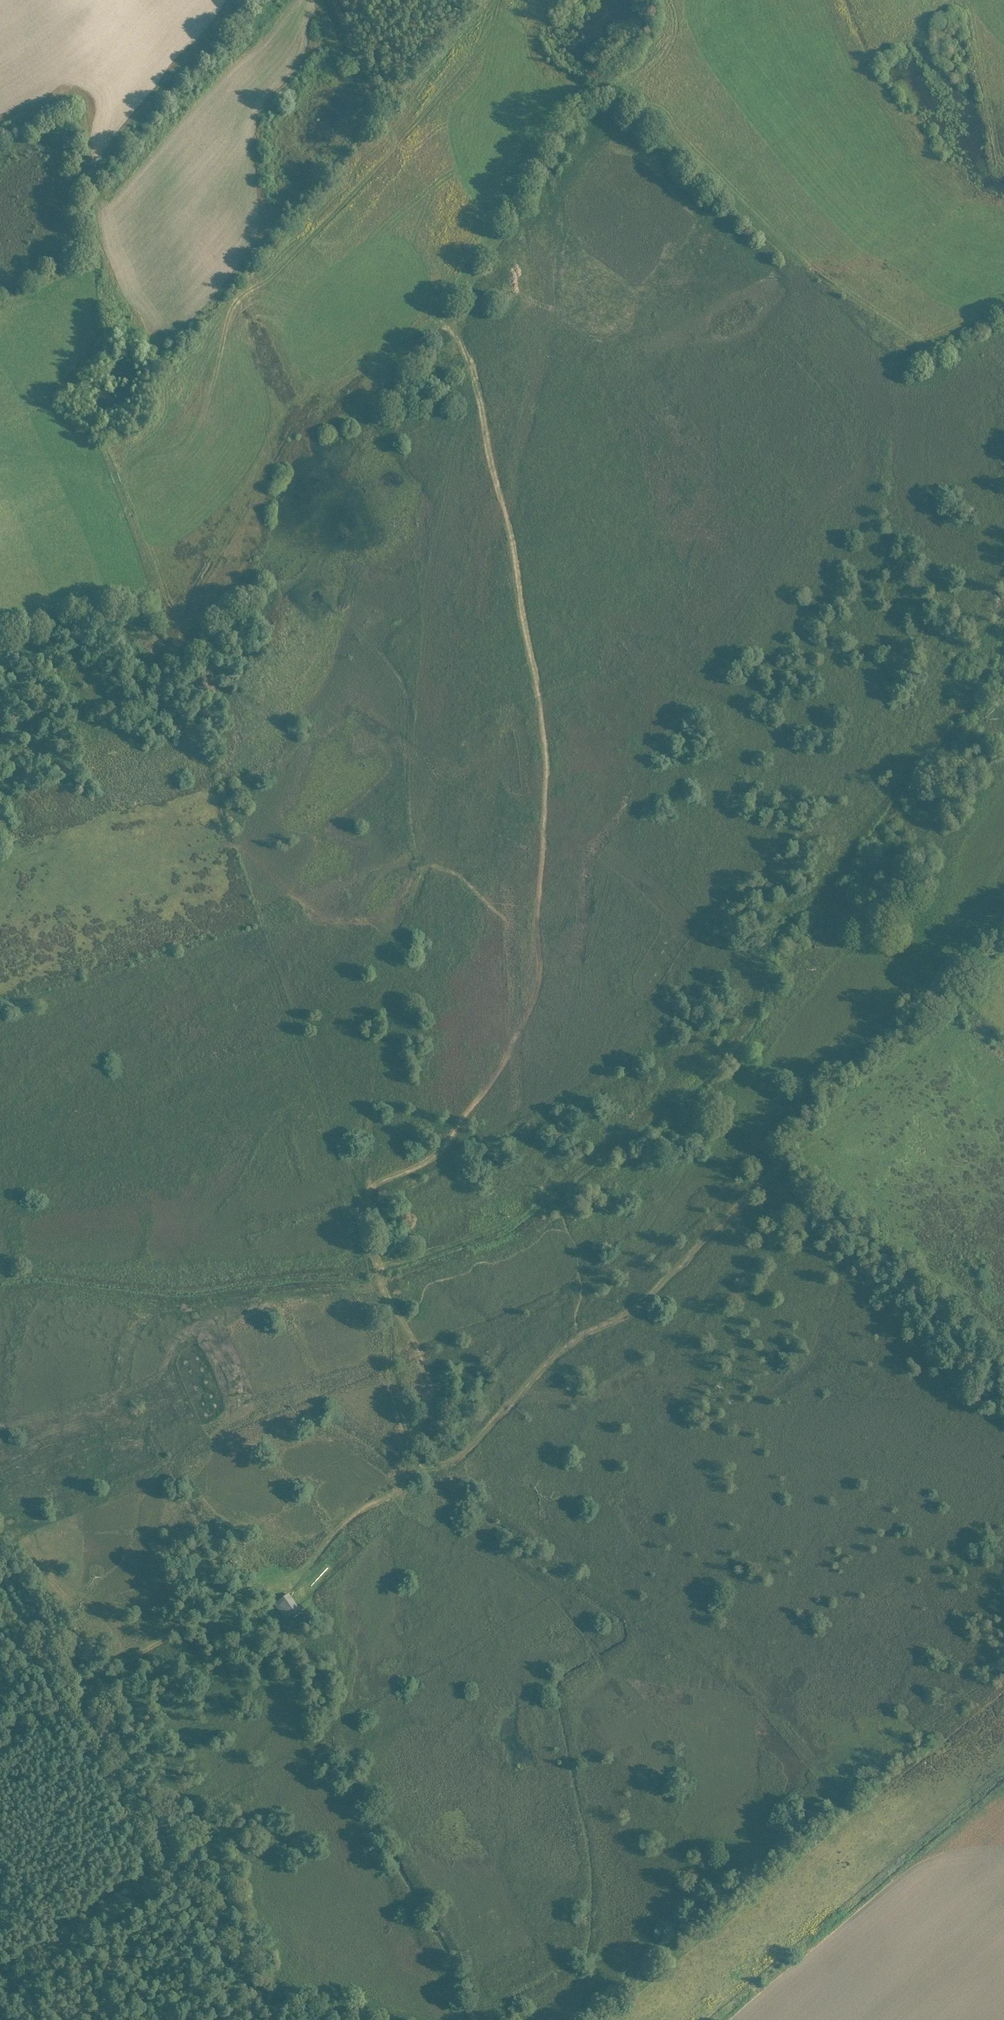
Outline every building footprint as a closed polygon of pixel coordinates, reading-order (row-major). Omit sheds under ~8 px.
[(286,1620),(290,1617),(292,1620),(296,1617),(301,1613),(298,1610),(300,1609),(288,1593),(273,1605),(286,1620)]
